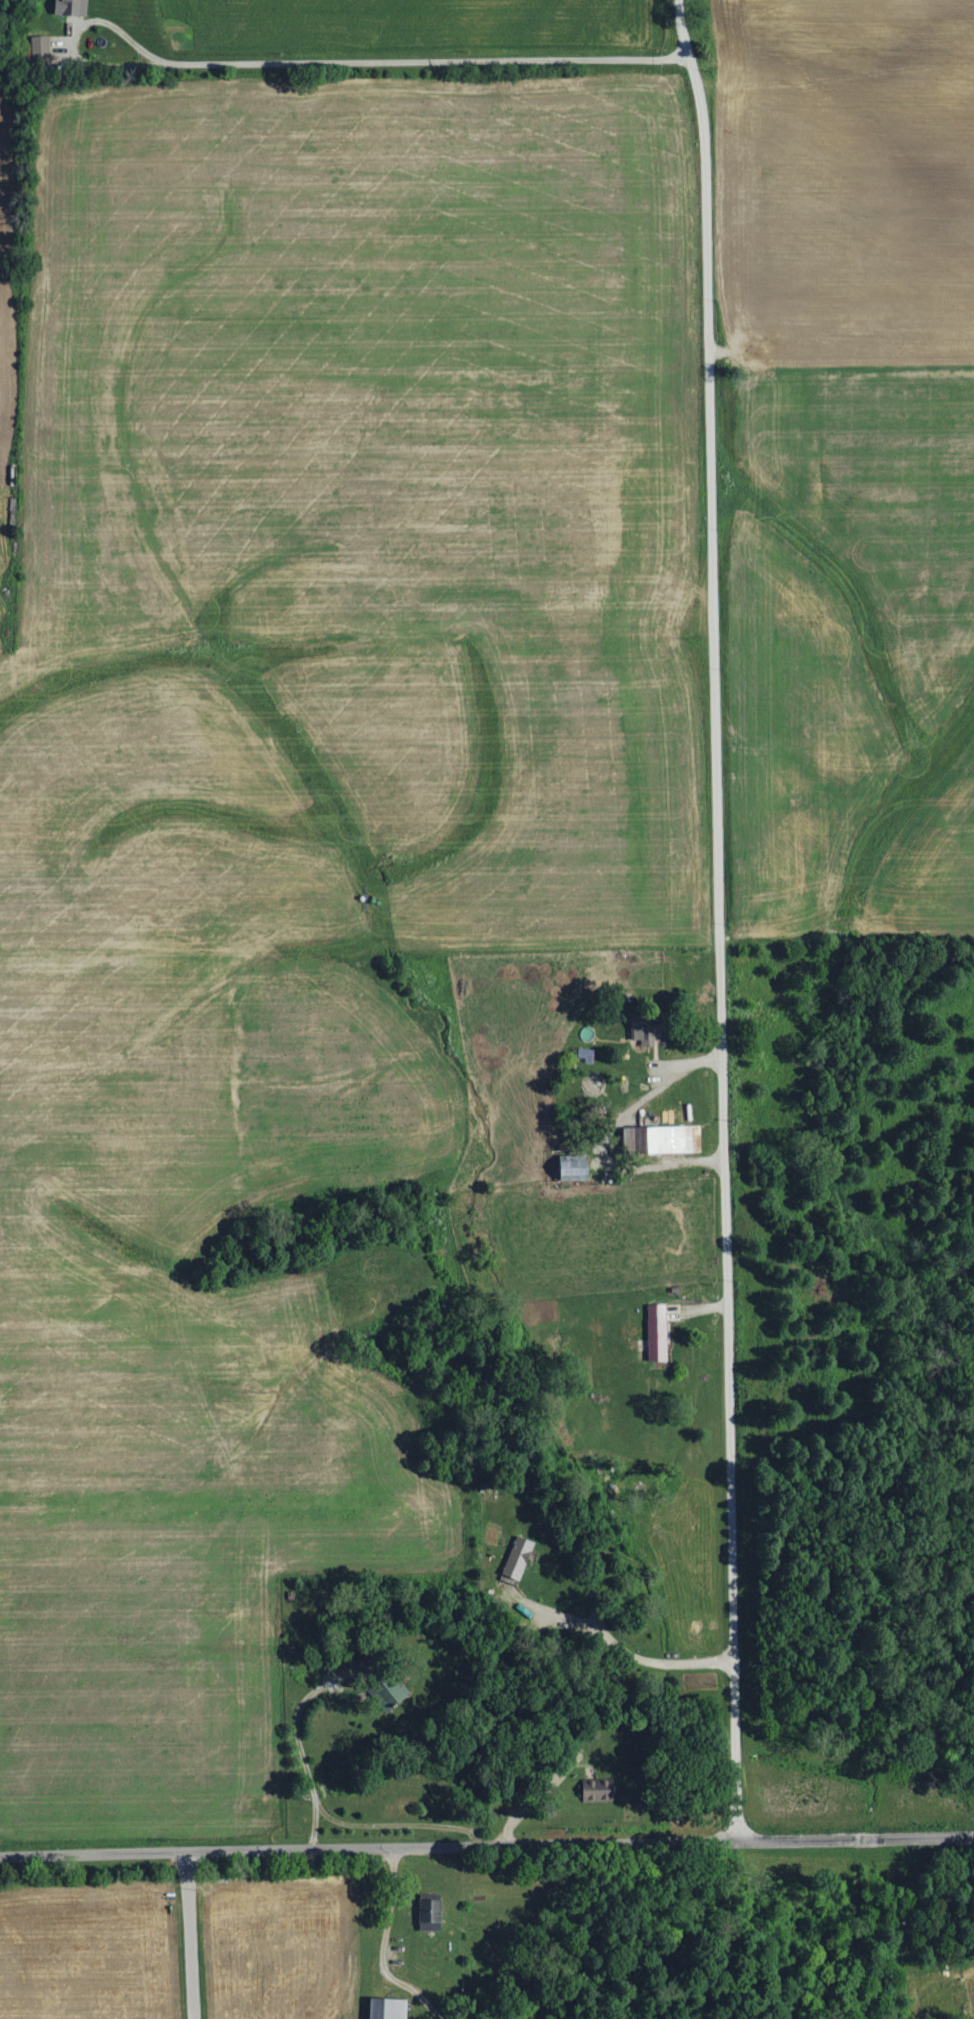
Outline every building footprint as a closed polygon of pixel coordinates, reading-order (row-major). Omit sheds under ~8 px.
[(89,0),(61,0),(60,15),(88,17),(89,0)] [(643,1047),(656,1046),(656,1034),(667,1034),(667,1015),(634,1016),(635,1040),(643,1040),(643,1047)] [(701,1125),(626,1127),(626,1154),(702,1152),(701,1125)] [(592,1181),(592,1167),(564,1166),(564,1180),(592,1181)] [(667,1304),(649,1304),(649,1363),(668,1362),(667,1304)] [(520,1584),(536,1542),(518,1535),(502,1577),(520,1584)] [(410,1696),(391,1675),(377,1688),(396,1709),(410,1696)] [(610,1789),(610,1782),(592,1781),(592,1790),(584,1790),(584,1801),(617,1802),(617,1789),(610,1789)] [(443,1931),(444,1901),(421,1900),(420,1931),(443,1931)] [(408,1999),(373,1999),(372,2018),(407,2018),(408,1999)]
